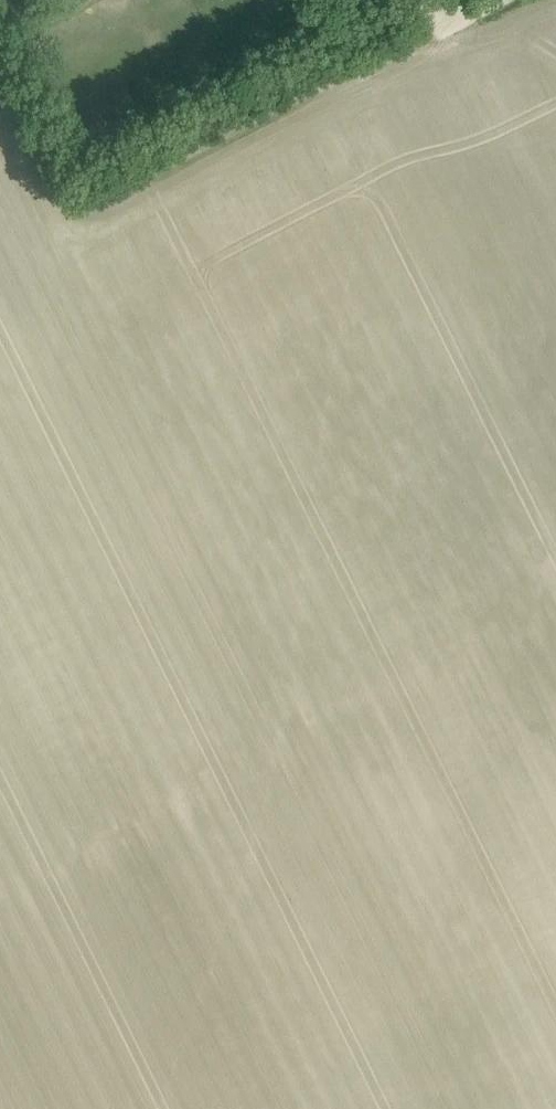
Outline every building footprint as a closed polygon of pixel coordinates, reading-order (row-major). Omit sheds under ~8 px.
[(359,14),(383,0),(351,0),(359,14)]
